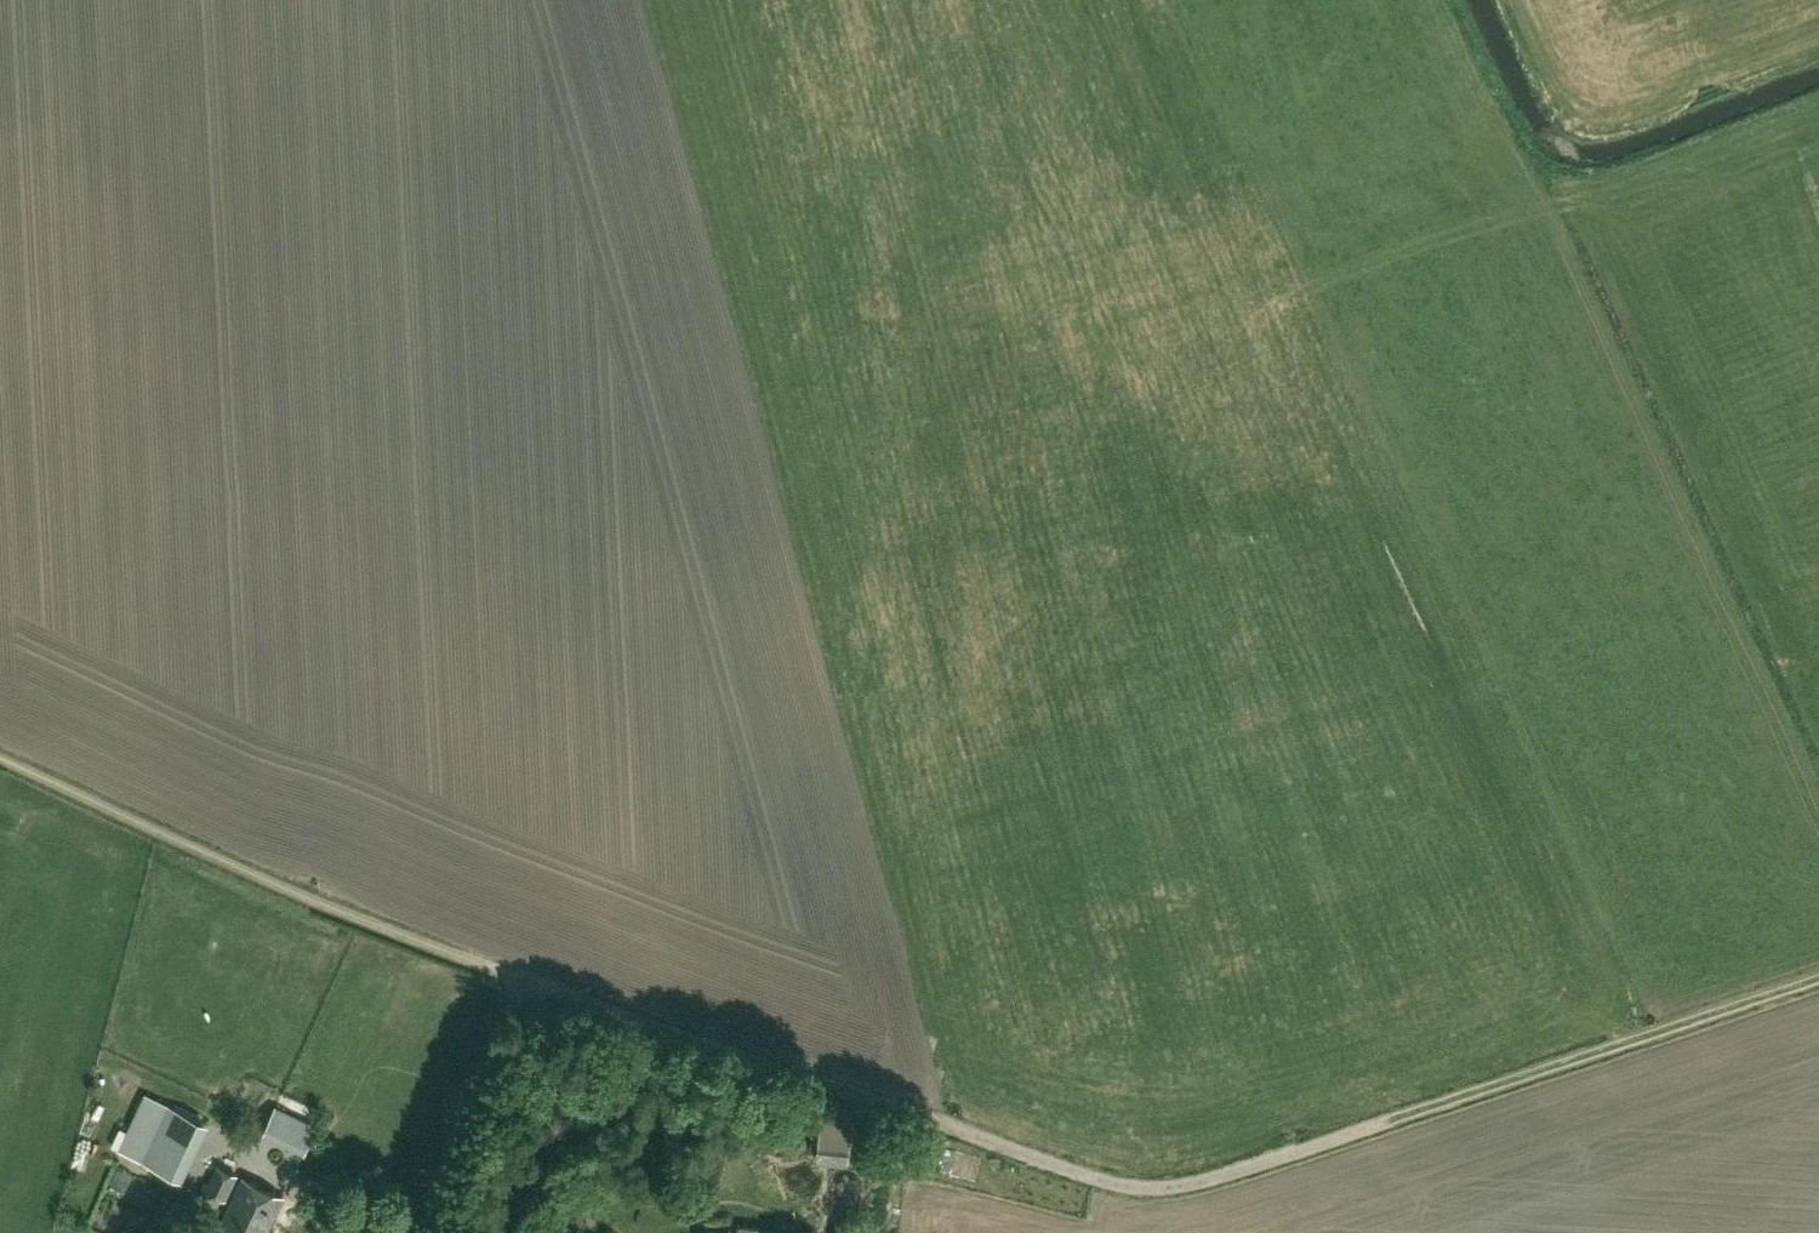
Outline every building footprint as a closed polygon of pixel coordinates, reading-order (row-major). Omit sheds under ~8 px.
[(210,1122),(164,1100),(137,1156),(182,1178),(210,1122)] [(276,1105),(264,1132),(306,1151),(318,1124),(276,1105)] [(818,1133),(814,1158),(849,1162),(853,1137),(818,1133)] [(226,1197),(236,1175),(218,1166),(207,1189),(226,1197)] [(243,1178),(218,1232),(267,1232),(284,1196),(243,1178)] [(787,1230),(741,1222),(739,1232),(786,1232),(787,1230)]
